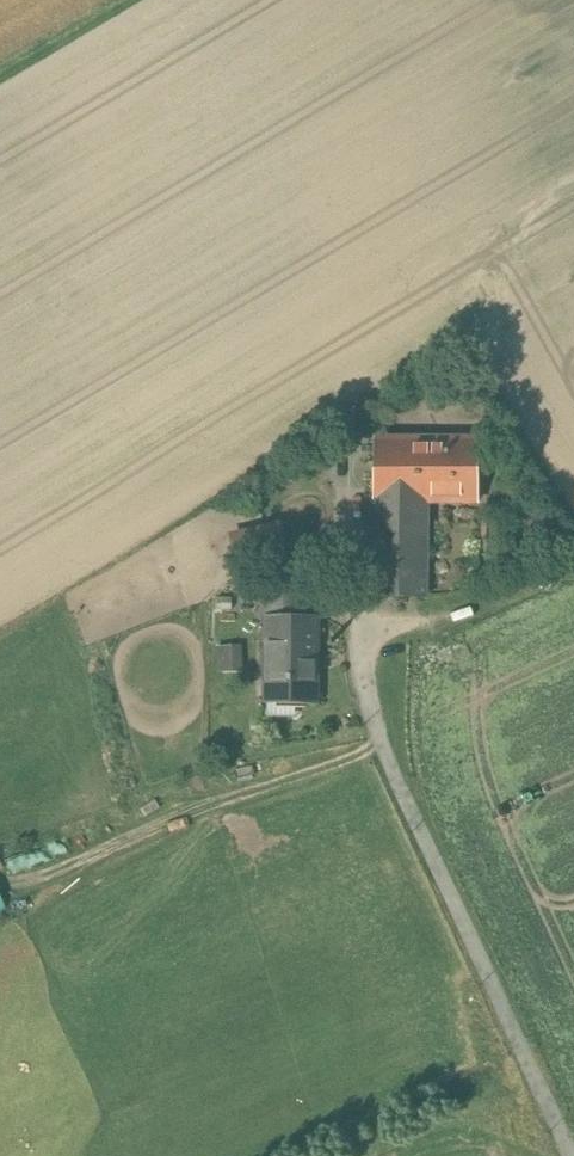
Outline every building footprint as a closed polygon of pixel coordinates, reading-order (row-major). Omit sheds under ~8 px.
[(479,439),(375,438),(372,596),(425,597),(427,501),(478,502),(479,439)] [(268,584),(267,617),(300,618),(301,584),(268,584)] [(300,618),(267,617),(267,700),(315,701),(316,618),(300,618)] [(220,642),(219,668),(244,669),(245,643),(220,642)] [(8,913),(0,885),(0,915),(8,913)]
